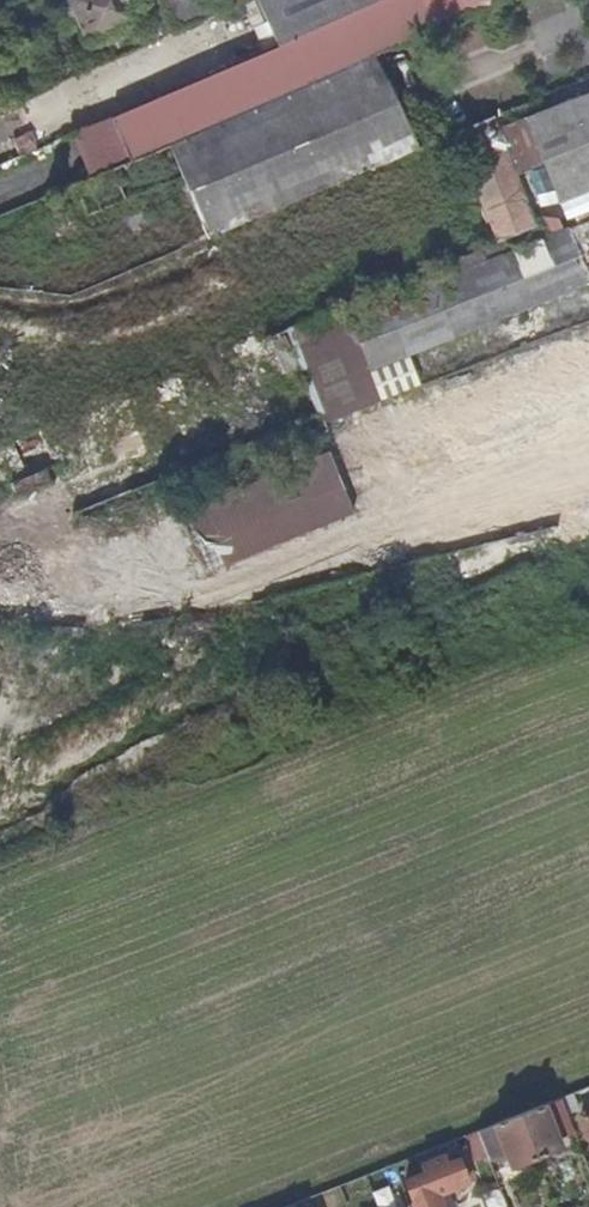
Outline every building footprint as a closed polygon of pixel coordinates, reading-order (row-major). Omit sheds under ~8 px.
[(132,0),(72,0),(70,1),(89,44),(141,21),(132,0)] [(387,50),(389,49),(394,47),(461,19),(453,0),(386,0),(278,47),(275,48),(274,48),(233,66),(157,99),(115,117),(133,158),(169,142),(221,120),(376,55),(387,50)] [(222,0),(163,0),(176,31),(226,9),(222,0)] [(226,9),(246,0),(222,0),(226,9)] [(380,0),(253,0),(275,48),(278,47),(380,0)] [(499,2),(498,0),(453,0),(461,19),(499,2)] [(398,56),(394,47),(389,49),(393,58),(398,56)] [(169,142),(184,175),(203,222),(211,239),(416,151),(412,140),(376,55),(221,120),(169,142)] [(588,191),(588,94),(525,119),(543,166),(558,203),(588,191)] [(133,158),(115,117),(88,129),(75,135),(92,175),(99,173),(133,158)] [(543,166),(525,119),(496,131),(516,177),(543,166)] [(496,131),(492,120),(452,137),(498,246),(531,233),(539,230),(535,221),(516,177),(496,131)] [(437,143),(432,131),(412,140),(416,151),(437,143)] [(184,175),(169,142),(133,158),(99,173),(92,175),(75,183),(89,216),(184,175)] [(407,355),(588,285),(588,215),(575,221),(578,228),(563,234),(558,222),(543,220),(542,218),(535,221),(539,230),(531,233),(498,246),(343,310),(380,403),(409,391),(398,363),(408,359),(407,355)] [(380,403),(343,310),(300,327),(335,412),(340,410),(344,419),(381,404),(380,403)] [(408,359),(398,363),(409,391),(420,387),(409,359),(408,359)] [(344,419),(340,410),(335,412),(320,418),(324,428),(344,419)] [(327,436),(324,428),(320,418),(296,428),(302,440),(304,446),(327,436)] [(271,551),(355,517),(329,454),(182,514),(208,577),(243,562),(271,551)] [(278,567),(271,551),(243,562),(249,578),(278,567)] [(580,1115),(574,1098),(561,1103),(565,1113),(568,1119),(580,1115)] [(565,1137),(557,1116),(565,1113),(561,1103),(518,1120),(535,1163),(560,1153),(555,1141),(565,1137)] [(580,1115),(588,1142),(588,1112),(580,1115)] [(535,1163),(518,1120),(476,1136),(485,1161),(487,1166),(506,1159),(512,1173),(535,1163)] [(485,1161),(476,1136),(472,1138),(464,1141),(473,1166),(485,1161)] [(466,1184),(457,1160),(447,1164),(444,1156),(421,1165),(423,1174),(420,1175),(402,1181),(410,1201),(411,1202),(413,1206),(443,1206),(438,1193),(466,1184)]
